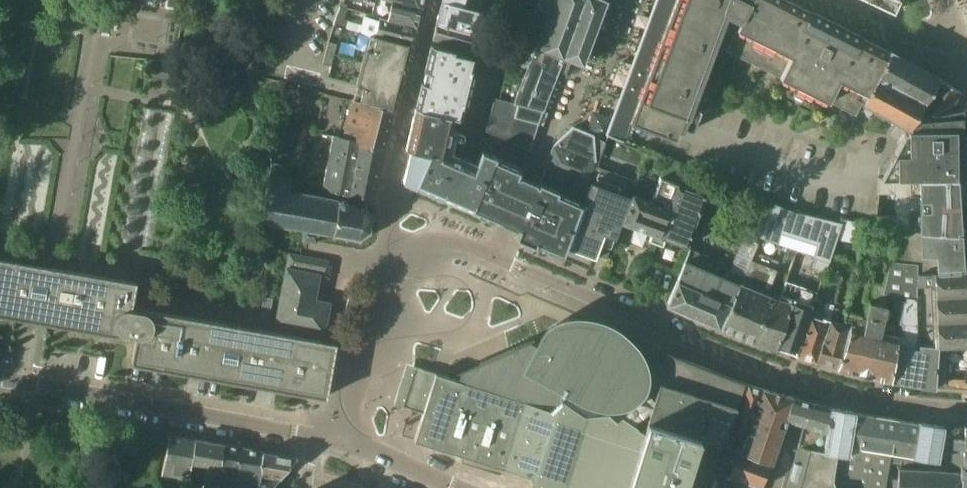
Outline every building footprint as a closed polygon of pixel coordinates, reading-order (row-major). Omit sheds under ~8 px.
[(369,5),(374,6),(371,15),(379,17),(416,24),(416,23),(419,13),(421,6),(421,5),(398,0),(370,0),(369,5)] [(437,20),(474,31),(478,17),(488,20),(494,1),(494,0),(472,0),(470,8),(445,0),(442,0),(437,20)] [(524,43),(534,47),(572,60),(582,63),(606,0),(538,0),(524,43)] [(677,0),(656,0),(606,133),(608,134),(625,141),(632,121),(677,0)] [(632,121),(676,137),(725,7),(727,0),(677,0),(632,121)] [(725,7),(742,16),(726,49),(855,114),(862,103),(864,104),(888,50),(861,36),(862,36),(811,11),(789,0),(727,0),(725,7)] [(894,11),(899,0),(870,0),(894,11)] [(348,21),(345,20),(348,9),(340,6),(340,7),(340,9),(335,24),(347,26),(348,21)] [(362,30),(375,33),(411,43),(411,41),(412,37),(413,36),(414,32),(415,25),(416,24),(379,17),(379,19),(365,16),(362,30)] [(436,22),(432,38),(468,50),(474,31),(437,20),(436,22)] [(410,44),(396,41),(369,34),(356,87),(353,98),(391,108),(392,107),(393,108),(396,97),(401,78),(402,78),(410,44)] [(505,37),(493,35),(490,48),(500,50),(501,50),(502,50),(505,37)] [(338,44),(329,42),(323,64),(332,66),(338,44)] [(465,106),(473,69),(476,57),(456,52),(457,51),(431,44),(424,70),(426,71),(423,82),(422,82),(416,107),(454,116),(462,118),(465,106)] [(557,72),(566,75),(572,60),(534,47),(530,59),(513,102),(517,104),(514,116),(539,123),(557,72)] [(888,50),(864,104),(907,128),(938,77),(925,70),(912,63),(903,58),(890,51),(889,51),(888,50)] [(178,74),(152,69),(149,84),(175,88),(178,74)] [(961,91),(938,77),(907,128),(908,128),(906,132),(905,132),(881,177),(966,178),(965,154),(966,154),(966,127),(963,108),(960,109),(955,101),(961,91)] [(344,136),(344,137),(361,140),(360,143),(383,148),(384,145),(385,140),(386,138),(392,110),(393,108),(392,107),(391,108),(353,98),(353,100),(344,136)] [(539,123),(514,116),(517,104),(513,102),(513,103),(494,98),(485,131),(530,150),(539,123)] [(407,169),(404,182),(414,187),(415,187),(471,211),(494,157),(482,151),(475,166),(446,154),(454,116),(416,107),(411,128),(407,144),(406,149),(411,150),(410,154),(407,169)] [(594,134),(573,126),(554,144),(553,144),(548,156),(544,166),(547,167),(589,184),(605,141),(594,136),(594,134)] [(334,135),(323,189),(369,197),(372,198),(373,196),(374,190),(375,187),(376,182),(376,180),(378,172),(379,167),(383,148),(360,143),(361,140),(344,137),(344,136),(334,135)] [(496,158),(494,157),(471,211),(498,222),(508,226),(518,230),(516,237),(535,245),(562,256),(566,247),(589,184),(547,167),(540,182),(539,182),(539,184),(528,179),(518,175),(521,168),(496,157),(496,158)] [(626,209),(621,221),(652,232),(649,240),(657,243),(679,182),(676,181),(682,165),(667,159),(661,176),(660,176),(651,199),(632,192),(626,209)] [(589,184),(566,247),(595,258),(596,255),(604,257),(607,258),(612,243),(613,243),(620,224),(621,221),(626,209),(632,192),(638,178),(597,163),(589,184)] [(358,237),(369,229),(372,216),(364,205),(347,202),(347,200),(289,191),(292,176),(271,173),(262,220),(304,228),(302,239),(316,242),(317,230),(358,237)] [(966,178),(881,177),(880,177),(878,193),(895,192),(895,214),(876,214),(875,227),(892,229),(890,260),(889,261),(913,262),(914,277),(966,273),(966,232),(966,229),(966,228),(966,192),(966,178)] [(707,193),(679,182),(657,243),(663,246),(666,238),(688,246),(707,193)] [(842,223),(798,212),(774,203),(760,236),(830,261),(842,223)] [(667,303),(667,304),(720,327),(741,282),(755,251),(758,243),(741,237),(731,264),(689,248),(677,279),(667,303)] [(741,282),(720,327),(753,341),(772,295),(768,293),(777,269),(776,268),(779,260),(755,251),(741,282)] [(20,316),(29,318),(26,332),(32,327),(41,321),(42,320),(124,335),(127,335),(129,335),(136,336),(135,342),(132,362),(133,362),(134,362),(302,392),(327,396),(336,344),(335,343),(335,342),(322,340),(142,308),(142,309),(141,308),(141,309),(132,308),(137,282),(135,282),(136,281),(49,265),(51,252),(36,263),(31,262),(0,257),(0,313),(20,316)] [(332,264),(329,260),(289,253),(280,300),(275,322),(324,332),(330,301),(316,298),(319,279),(325,280),(329,277),(332,264)] [(913,262),(889,261),(884,284),(882,293),(884,294),(906,297),(914,298),(914,277),(913,262)] [(914,277),(914,284),(914,298),(915,324),(915,345),(919,345),(928,345),(938,345),(966,345),(966,273),(914,277)] [(772,295),(753,341),(776,348),(791,301),(786,300),(788,295),(784,294),(789,282),(786,281),(780,298),(772,295)] [(837,367),(862,373),(871,334),(879,336),(880,331),(886,305),(881,304),(884,294),(882,293),(884,284),(868,281),(864,300),(869,301),(865,317),(856,315),(854,325),(847,323),(837,367)] [(791,301),(776,348),(794,354),(795,354),(810,306),(812,306),(816,291),(789,282),(784,294),(788,295),(786,300),(791,301)] [(896,299),(893,321),(896,322),(915,324),(914,298),(906,297),(905,301),(896,299)] [(810,306),(795,354),(797,355),(808,358),(809,359),(815,361),(816,361),(833,304),(826,302),(823,309),(814,307),(812,306),(810,306)] [(833,304),(816,361),(823,363),(828,364),(830,365),(837,367),(847,323),(837,320),(840,306),(833,304)] [(747,384),(745,383),(741,381),(674,355),(668,353),(667,355),(664,364),(659,365),(648,366),(645,358),(641,350),(633,340),(624,332),(614,325),(604,320),(595,318),(585,316),(580,316),(571,316),(561,318),(553,322),(545,328),(540,335),(537,341),(533,338),(459,370),(459,375),(458,380),(436,373),(432,386),(428,386),(425,389),(424,392),(423,395),(424,399),(427,401),(423,413),(415,440),(465,456),(470,457),(529,475),(530,473),(531,473),(534,487),(532,487),(704,487),(711,469),(719,445),(727,427),(731,428),(747,384)] [(896,322),(894,334),(897,334),(895,347),(901,347),(915,348),(915,345),(915,324),(896,322)] [(871,334),(862,373),(869,375),(880,378),(891,380),(891,379),(893,363),(895,347),(897,334),(894,334),(881,331),(880,331),(879,333),(879,336),(871,334)] [(891,379),(935,387),(966,389),(966,345),(938,345),(928,345),(919,345),(915,345),(915,348),(901,347),(895,347),(893,363),(891,379)] [(747,436),(762,389),(747,384),(731,428),(727,427),(719,445),(740,453),(742,447),(734,444),(738,433),(747,436)] [(793,397),(762,389),(747,436),(742,447),(740,453),(739,455),(770,466),(786,418),(793,397)] [(825,452),(832,408),(831,408),(831,407),(802,399),(793,397),(786,418),(795,421),(803,424),(798,446),(825,452)] [(832,408),(825,452),(847,456),(848,450),(901,459),(922,462),(939,460),(946,452),(948,440),(943,431),(944,426),(919,422),(919,423),(855,413),(855,412),(832,408)] [(954,425),(953,438),(964,437),(965,426),(964,426),(954,425)] [(952,461),(960,462),(962,462),(964,462),(966,463),(966,427),(965,426),(964,437),(953,438),(953,447),(952,461)] [(170,434),(161,473),(189,477),(191,463),(194,439),(170,434)] [(222,444),(194,439),(191,463),(205,465),(206,462),(209,462),(210,459),(219,461),(222,444)] [(241,447),(222,444),(219,461),(210,459),(209,462),(206,462),(205,465),(203,480),(236,485),(241,447)] [(761,487),(770,466),(739,455),(740,453),(719,445),(711,469),(704,487),(761,487)] [(901,459),(848,450),(847,456),(827,452),(825,452),(798,446),(789,484),(787,487),(885,487),(890,461),(900,463),(901,459)] [(241,447),(236,485),(255,487),(270,487),(280,477),(274,474),(273,477),(261,475),(265,453),(262,452),(263,451),(241,447)] [(265,452),(261,475),(273,477),(274,474),(280,477),(297,457),(265,452)] [(952,470),(959,470),(966,470),(966,463),(964,462),(962,462),(960,462),(952,461),(952,470)] [(897,467),(897,487),(966,487),(966,470),(959,470),(952,470),(925,468),(897,467)]
